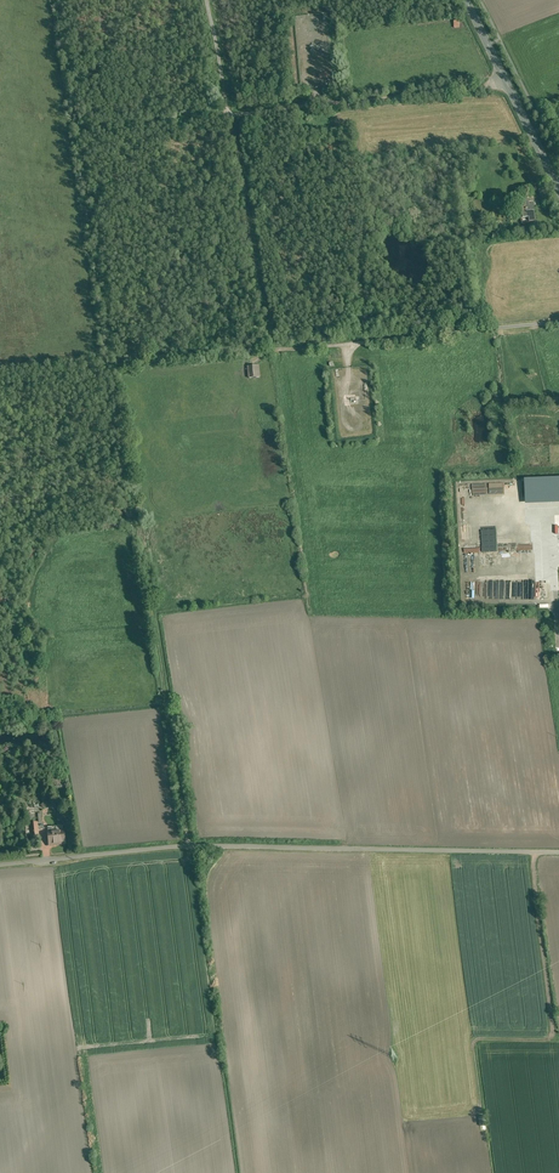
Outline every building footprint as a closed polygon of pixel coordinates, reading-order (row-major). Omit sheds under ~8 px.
[(515,197),(504,198),(505,206),(516,205),(515,197)] [(530,201),(521,201),(522,219),(529,218),(529,222),(535,222),(534,204),(530,204),(530,201)] [(259,365),(247,367),(249,379),(260,377),(259,365)] [(508,499),(508,502),(519,502),(519,482),(488,483),(489,499),(508,499)] [(464,488),(456,488),(457,505),(458,505),(459,521),(464,521),(463,504),(465,504),(464,488)] [(537,528),(535,531),(541,537),(543,534),(537,528)] [(479,547),(511,546),(511,541),(494,541),(494,532),(478,533),(479,547)] [(35,822),(27,822),(29,837),(37,836),(35,822)] [(64,831),(45,832),(46,846),(65,844),(64,831)]
